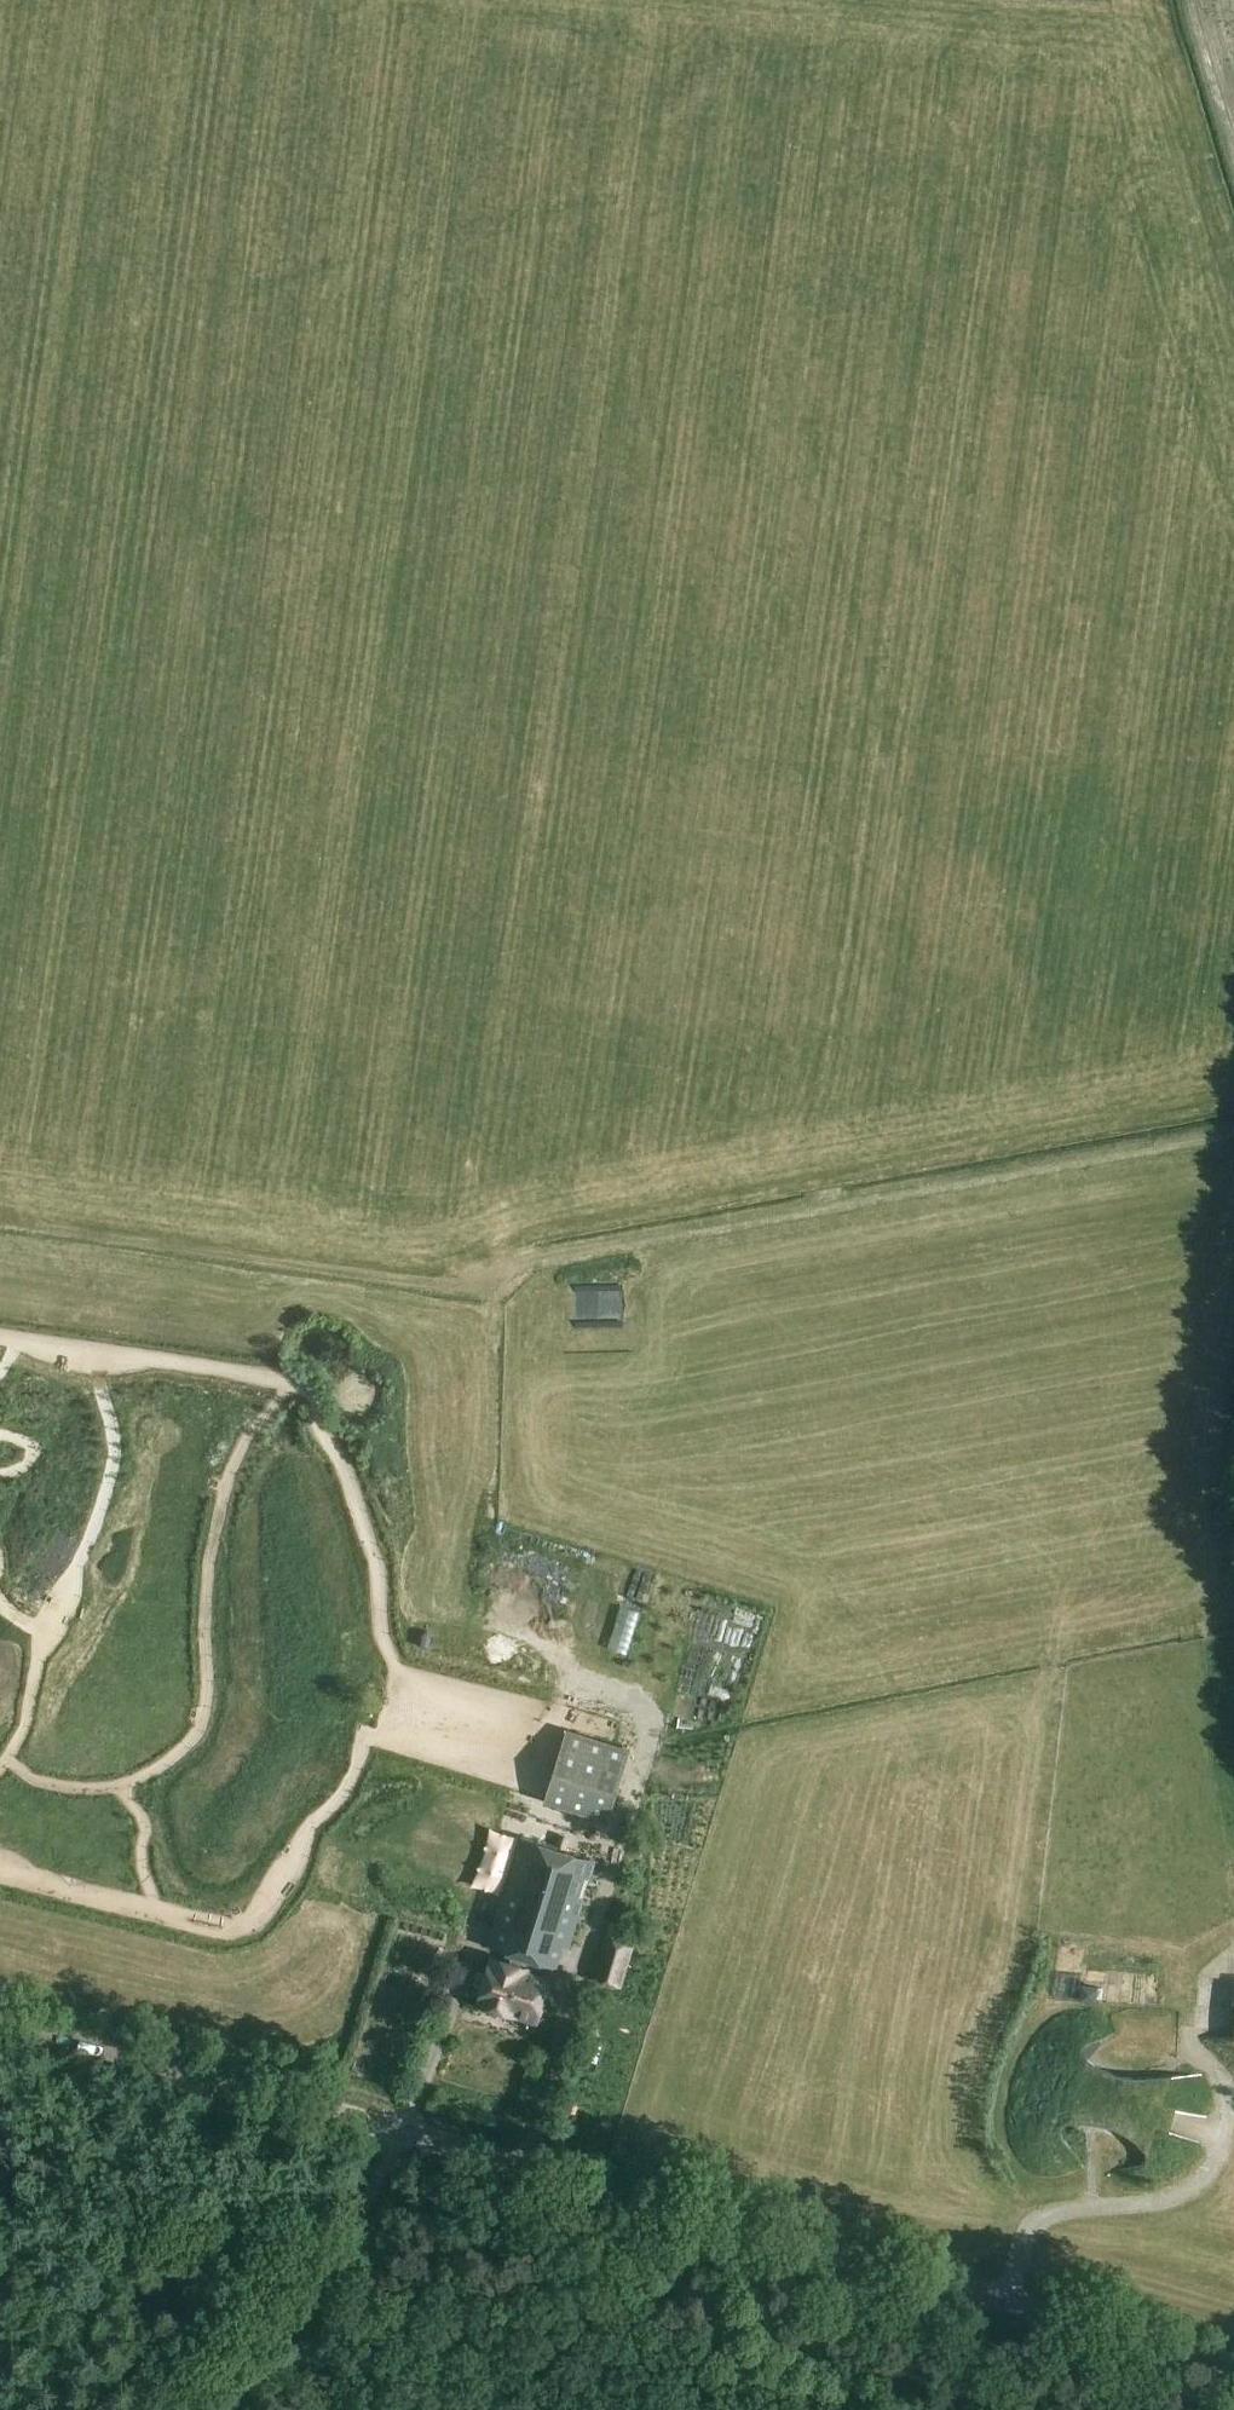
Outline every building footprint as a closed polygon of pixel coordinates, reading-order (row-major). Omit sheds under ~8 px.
[(545,1803),(608,1823),(630,1753),(567,1733),(545,1803)] [(478,2004),(498,2010),(511,2014),(536,2022),(539,2013),(554,1966),(558,1967),(565,1946),(569,1947),(585,1898),(579,1896),(585,1876),(591,1878),(597,1859),(522,1836),(507,1883),(494,1925),(488,1944),(513,1952),(511,1957),(510,1961),(510,1960),(493,1955),(489,1967),(488,1970),(476,1966),(470,1986),(482,1990),(478,2003),(478,2004)] [(606,1940),(602,1955),(593,1981),(620,1990),(633,1948),(606,1940)] [(1097,1987),(1082,1985),(1080,2001),(1095,2003),(1097,1987)] [(1147,2159),(1170,2077),(1165,2077),(1160,2078),(1154,2078),(1148,2079),(1144,2079),(1139,2079),(1133,2079),(1128,2079),(1123,2078),(1118,2076),(1110,2074),(1108,2073),(1103,2071),(1098,2069),(1092,2065),(1089,2063),(1085,2060),(1069,2122),(1075,2121),(1080,2121),(1085,2121),(1091,2121),(1096,2122),(1101,2124),(1107,2125),(1112,2127),(1117,2129),(1123,2133),(1126,2135),(1130,2138),(1134,2142),(1138,2145),(1141,2150),(1144,2154),(1147,2159)] [(571,2101),(568,2110),(575,2113),(579,2103),(571,2101)]
